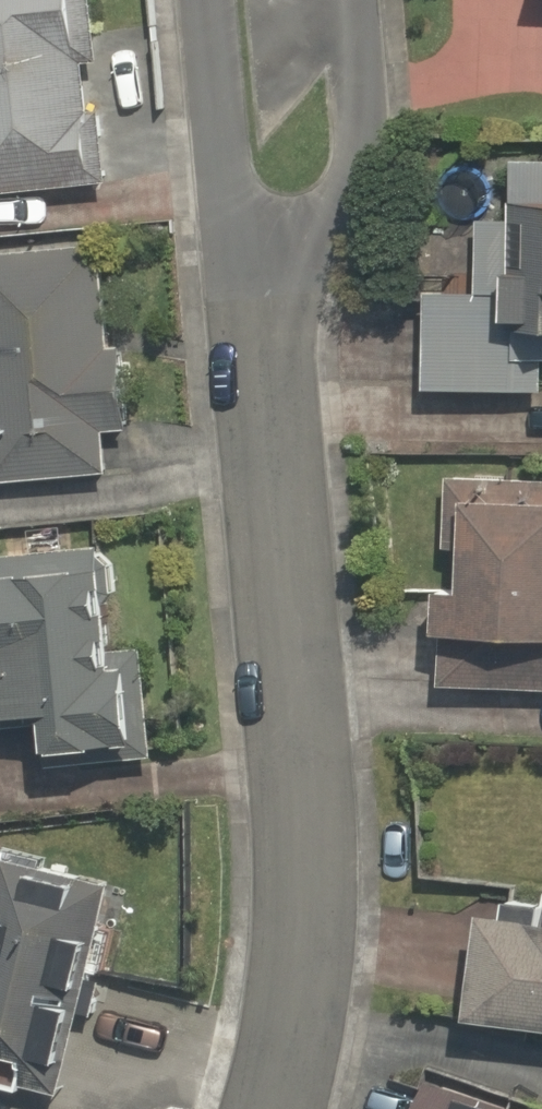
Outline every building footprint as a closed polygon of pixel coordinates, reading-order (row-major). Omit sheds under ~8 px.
[(116,185),(97,0),(0,0),(0,198),(116,185)] [(441,312),(437,399),(541,404),(541,155),(523,154),(521,216),(487,215),(484,291),(442,290),(441,312)] [(113,254),(0,263),(0,494),(123,484),(120,435),(153,433),(147,350),(121,352),(113,254)] [(447,596),(442,692),(541,696),(541,486),(452,482),(449,557),(486,559),(484,597),(447,596)] [(0,556),(0,739),(78,734),(80,764),(139,760),(138,744),(177,741),(173,677),(140,679),(131,547),(0,556)] [(108,931),(120,882),(0,853),(0,910),(2,910),(0,917),(0,927),(8,929),(0,964),(0,1089),(67,1105),(76,1066),(94,1071),(126,936),(108,931)] [(516,889),(514,917),(499,916),(492,1032),(541,1036),(541,891),(516,889)] [(449,1085),(440,1108),(515,1108),(449,1085)]
